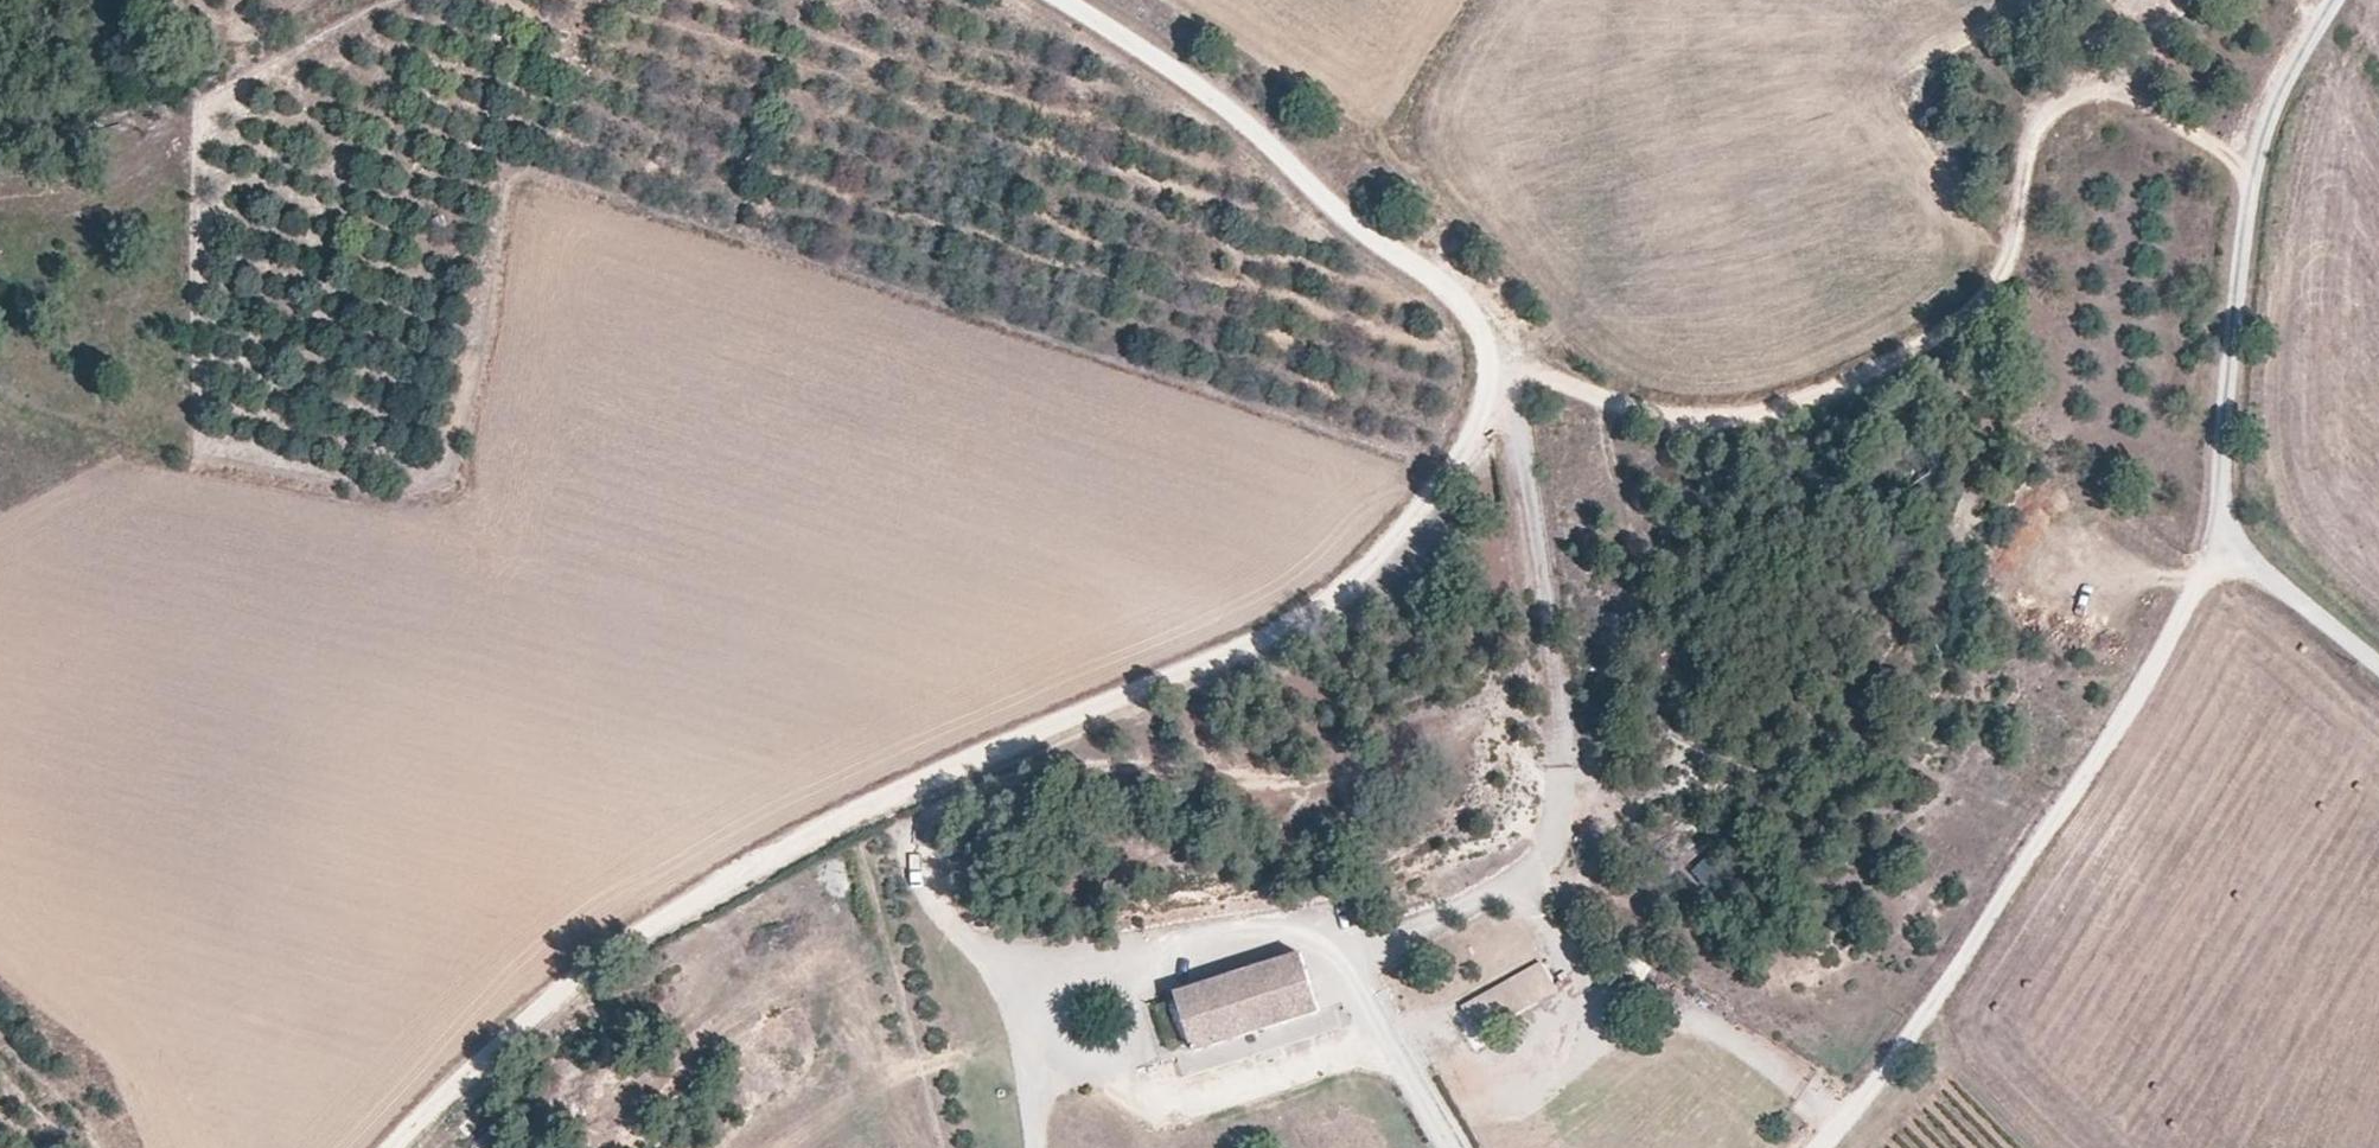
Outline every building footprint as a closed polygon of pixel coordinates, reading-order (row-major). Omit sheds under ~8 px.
[(1714,845),(1693,872),(1712,888),(1734,861),(1714,845)] [(1319,1011),(1300,953),(1176,993),(1195,1051),(1319,1011)] [(1478,1034),(1557,990),(1542,963),(1463,1008),(1478,1034)]
